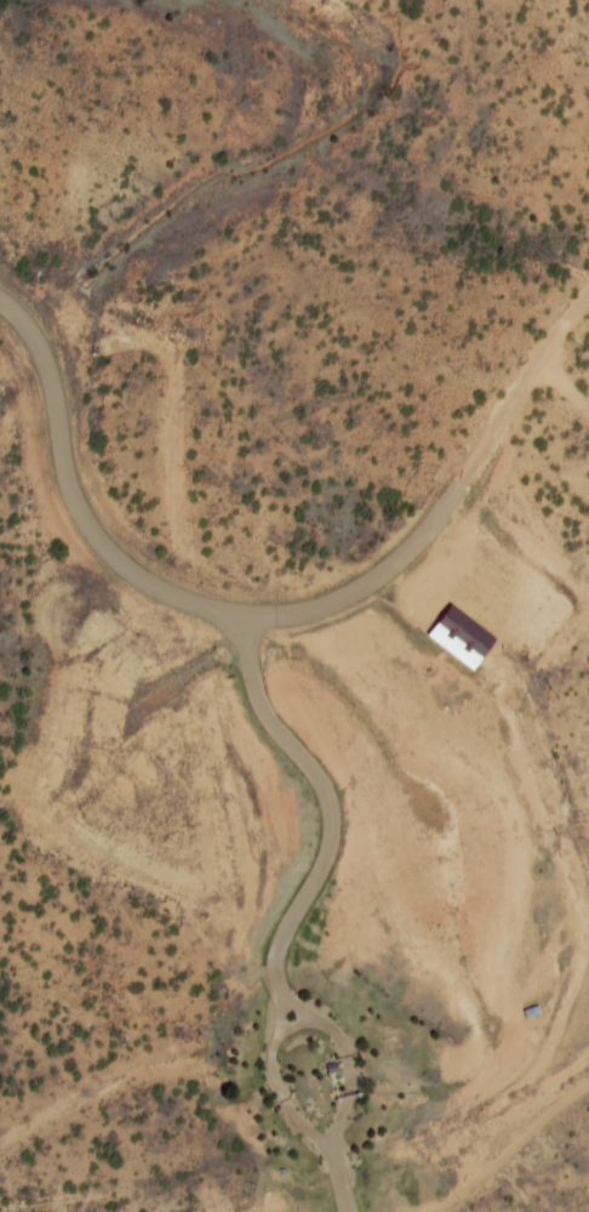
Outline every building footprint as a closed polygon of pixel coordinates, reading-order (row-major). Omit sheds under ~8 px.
[(425,636),(472,670),(494,639),(447,606),(425,636)]
